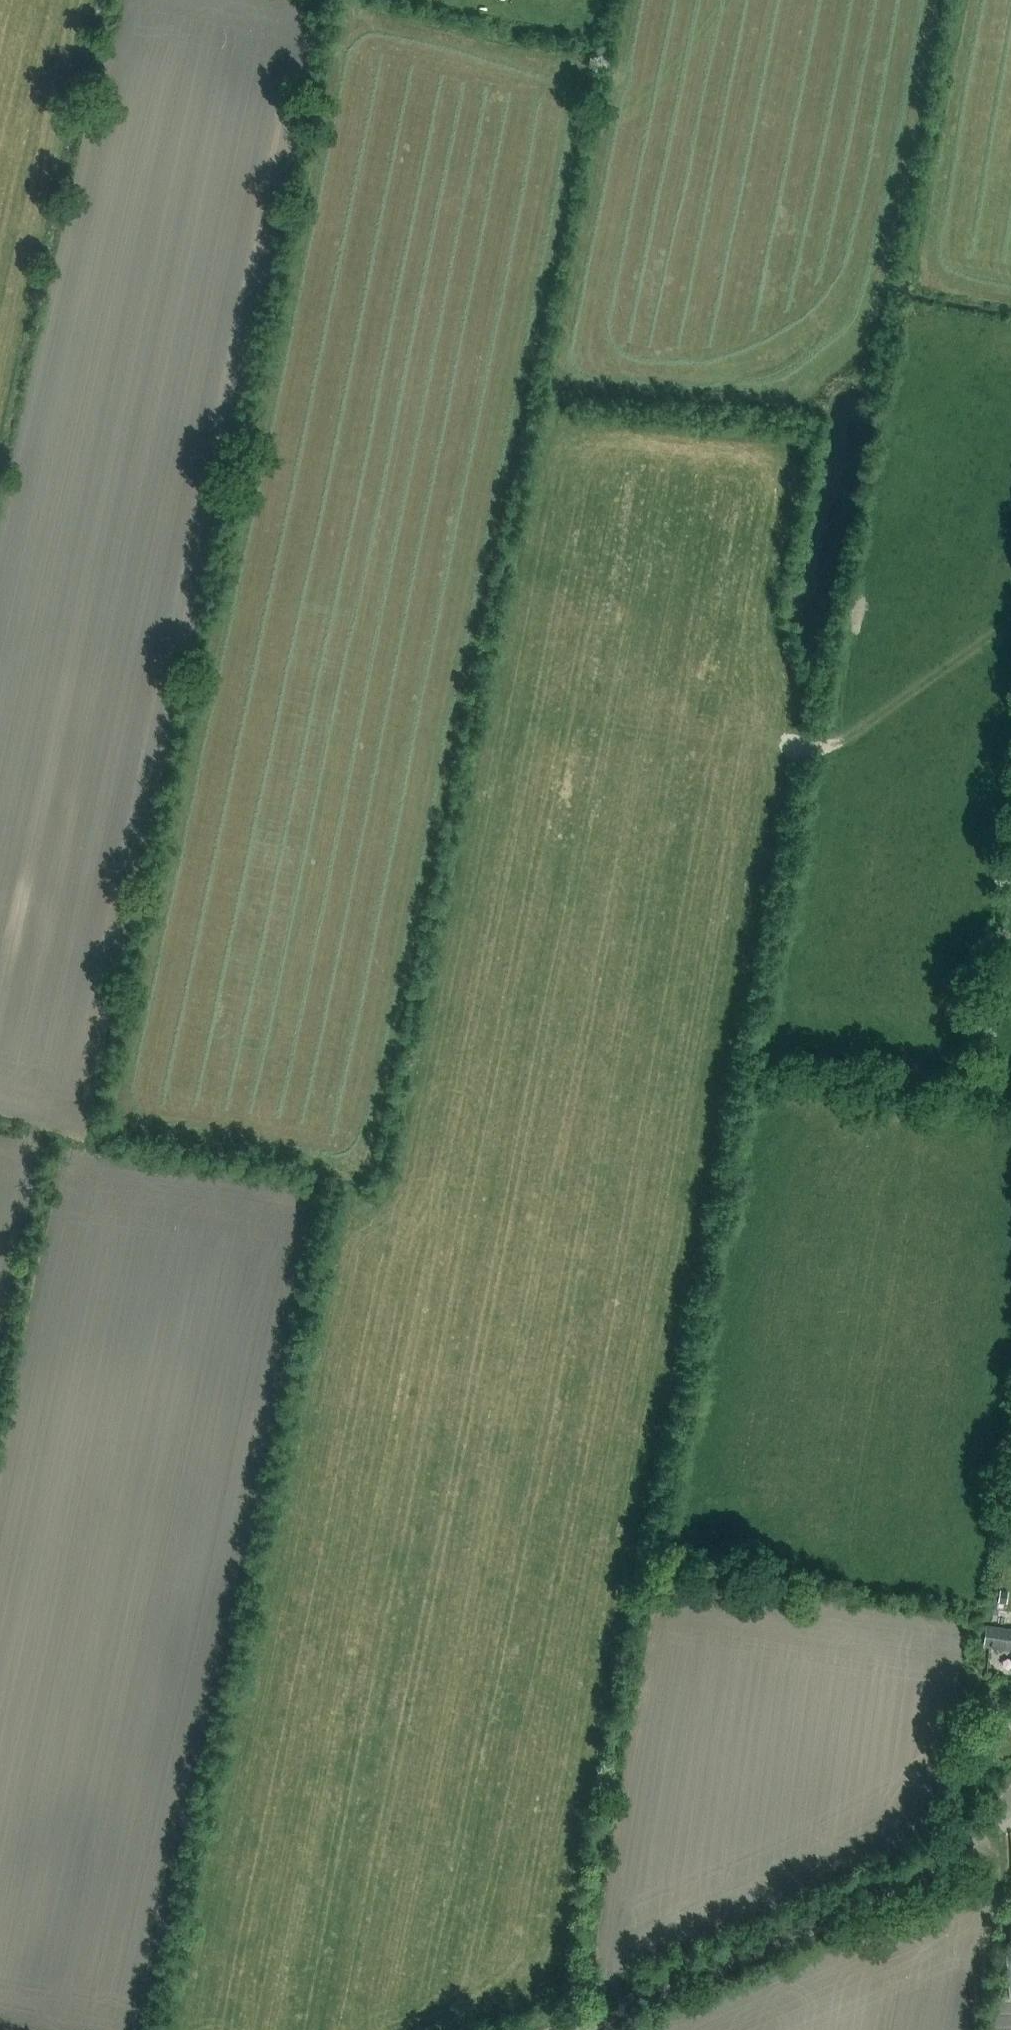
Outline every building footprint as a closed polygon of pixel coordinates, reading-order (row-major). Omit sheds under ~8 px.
[(1001,1590),(999,1602),(1006,1603),(1008,1591),(1001,1590)] [(1010,1648),(1010,1638),(1010,1628),(986,1625),(983,1644),(1010,1648)]
